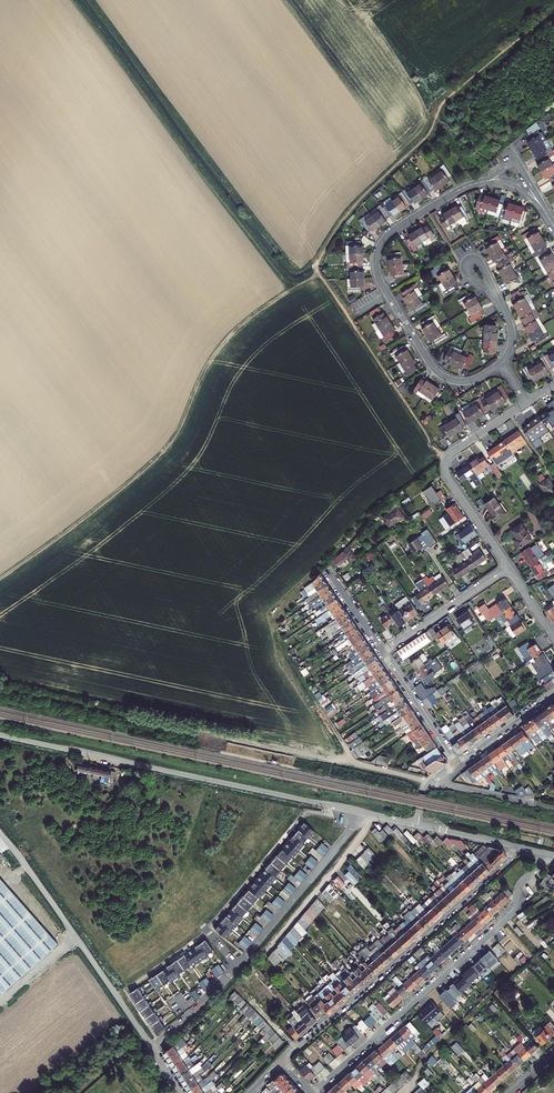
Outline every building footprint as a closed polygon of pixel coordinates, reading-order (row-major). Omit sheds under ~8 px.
[(528,141),(532,148),(546,140),(542,133),(538,135),(536,131),(540,129),(536,122),(525,131),(530,140),(528,141)] [(532,148),(538,159),(550,152),(553,151),(546,140),(532,148)] [(538,165),(542,171),(553,165),(549,158),(553,156),(550,152),(538,159),(540,163),(538,165)] [(551,181),(553,179),(553,164),(553,165),(542,171),(545,178),(548,176),(551,181)] [(443,170),(436,175),(443,186),(450,181),(449,179),(453,177),(444,165),(440,167),(443,170)] [(423,179),(431,190),(432,191),(435,189),(436,191),(443,186),(436,175),(429,180),(427,177),(423,179)] [(414,188),(422,199),(432,191),(431,190),(423,179),(419,182),(420,184),(414,188)] [(402,192),(410,204),(414,202),(415,204),(422,199),(414,188),(407,193),(405,190),(402,192)] [(393,201),(400,212),(410,204),(402,192),(398,195),(399,197),(393,201)] [(462,203),(469,200),(466,194),(459,197),(462,203)] [(487,214),(488,210),(492,197),(484,195),(483,196),(479,195),(475,209),(479,210),(479,211),(480,213),(481,213),(482,212),(487,214)] [(499,218),(504,203),(506,196),(502,195),(501,200),(492,197),(488,210),(487,214),(499,218)] [(380,205),(389,218),(392,215),(393,217),(400,212),(393,201),(391,198),(383,203),(380,205)] [(512,217),(516,205),(508,202),(507,204),(504,203),(499,218),(503,219),(503,218),(511,221),(512,217)] [(379,211),(372,216),(380,226),(387,221),(386,220),(389,218),(380,205),(377,207),(379,211)] [(457,205),(450,210),(457,221),(459,224),(467,220),(466,219),(469,217),(461,205),(458,207),(457,205)] [(524,207),(516,205),(512,217),(520,220),(519,223),(523,225),(528,210),(524,209),(524,207)] [(457,221),(450,210),(443,214),(444,216),(440,218),(448,230),(451,228),(450,226),(457,221)] [(380,226),(372,216),(365,220),(363,217),(360,220),(369,232),(372,230),(373,231),(380,226)] [(423,226),(416,231),(423,242),(425,246),(428,244),(429,244),(432,243),(432,240),(436,238),(428,225),(424,228),(423,226)] [(522,236),(528,246),(543,238),(539,231),(537,232),(535,228),(522,236)] [(415,247),(423,242),(416,231),(408,235),(409,237),(406,239),(414,251),(417,249),(415,247)] [(486,247),(490,255),(501,249),(504,247),(498,236),(485,243),(487,247),(486,247)] [(535,257),(548,250),(546,246),(547,246),(543,238),(528,246),(535,257)] [(347,254),(363,253),(363,245),(361,245),(361,241),(346,241),(346,254),(347,254)] [(496,262),(498,265),(511,258),(509,254),(506,256),(501,249),(490,255),(494,263),(496,262)] [(553,261),(553,257),(551,252),(550,253),(548,250),(535,257),(541,268),(553,261)] [(389,258),(390,267),(403,264),(401,252),(390,254),(390,258),(389,258)] [(347,266),(362,266),(362,262),(363,262),(363,253),(347,254),(346,254),(347,266)] [(511,258),(498,265),(500,268),(498,269),(503,277),(514,270),(510,263),(512,261),(511,258)] [(553,275),(553,261),(541,268),(545,275),(548,273),(550,277),(553,275)] [(403,264),(390,267),(392,275),(394,275),(394,279),(408,276),(408,272),(404,273),(403,264)] [(437,275),(442,283),(453,275),(449,268),(447,269),(445,266),(442,267),(440,264),(434,267),(435,269),(436,271),(432,273),(434,277),(437,275)] [(362,270),(362,266),(347,266),(347,270),(351,271),(351,279),(364,279),(364,270),(362,270)] [(514,270),(503,277),(507,284),(508,283),(510,287),(520,281),(514,270)] [(458,282),(453,275),(442,283),(439,284),(445,295),(458,287),(456,284),(458,282)] [(351,279),(347,279),(348,292),(362,291),(362,287),(364,287),(364,279),(351,279)] [(402,297),(407,304),(418,297),(422,295),(417,287),(417,288),(414,284),(402,292),(404,296),(402,297)] [(510,293),(513,298),(521,294),(518,288),(510,293)] [(517,311),(529,304),(532,302),(526,291),(521,294),(513,298),(513,299),(515,302),(513,303),(517,311)] [(463,302),(467,310),(479,303),(474,295),(473,296),(471,293),(458,301),(460,304),(463,302)] [(418,297),(407,304),(411,311),(413,310),(415,314),(428,306),(425,302),(423,304),(418,297)] [(524,321),(537,314),(538,313),(532,302),(529,304),(517,311),(524,321)] [(479,303),(467,310),(472,317),(469,319),(471,322),(484,314),(482,311),(483,310),(479,303)] [(385,316),(379,307),(370,313),(376,323),(372,325),(376,332),(377,331),(391,323),(386,316),(385,316)] [(524,326),(528,333),(540,327),(543,325),(537,314),(524,321),(526,325),(524,326)] [(437,328),(440,326),(434,316),(421,323),(423,327),(422,328),(426,335),(437,328)] [(395,330),(391,323),(377,331),(384,342),(396,334),(394,331),(395,330)] [(485,327),(481,327),(481,330),(484,331),(484,339),(497,340),(497,331),(496,331),(496,325),(487,324),(485,325),(485,327)] [(540,327),(528,333),(532,341),(534,340),(536,343),(548,336),(547,333),(544,334),(540,327)] [(437,328),(426,335),(430,342),(432,341),(434,345),(447,337),(445,334),(442,335),(437,328)] [(497,340),(484,339),(483,352),(495,352),(495,349),(497,349),(497,340)] [(403,346),(391,354),(393,357),(395,355),(400,363),(411,356),(406,348),(405,349),(403,346)] [(454,348),(450,346),(447,353),(445,359),(448,361),(447,362),(456,366),(461,354),(453,351),(454,348)] [(553,368),(553,352),(549,356),(548,354),(544,356),(552,369),(553,368)] [(468,357),(461,354),(456,366),(463,369),(464,368),(467,369),(473,356),(469,354),(468,357)] [(415,363),(411,356),(400,363),(398,364),(403,373),(404,372),(406,376),(417,369),(414,364),(415,363)] [(548,371),(552,369),(544,356),(541,358),(543,361),(535,366),(542,377),(549,373),(548,371)] [(534,381),(542,377),(535,366),(528,370),(526,367),(523,369),(530,382),(533,380),(534,381)] [(424,398),(433,384),(426,380),(425,381),(421,379),(413,391),(424,398)] [(440,389),(433,384),(424,398),(430,403),(433,400),(436,402),(442,393),(439,390),(440,389)] [(500,390),(492,395),(499,406),(506,402),(505,400),(509,398),(501,385),(498,387),(500,390)] [(499,406),(492,395),(485,399),(483,396),(480,398),(487,411),(490,409),(492,410),(499,406)] [(487,411),(480,398),(469,404),(471,407),(477,419),(485,414),(484,413),(487,411)] [(477,419),(471,407),(463,411),(463,410),(459,412),(466,425),(477,419)] [(553,416),(551,412),(549,413),(547,411),(539,417),(545,425),(553,420),(551,417),(553,416)] [(466,425),(459,412),(456,414),(457,417),(450,422),(456,433),(464,429),(463,427),(466,425)] [(549,432),(545,425),(539,417),(525,427),(526,427),(523,430),(536,450),(544,444),(540,438),(549,432)] [(449,437),(456,433),(450,422),(439,428),(445,437),(448,435),(449,437)] [(510,449),(513,453),(524,444),(527,443),(518,431),(504,441),(510,449)] [(510,449),(504,441),(496,447),(497,449),(488,455),(492,461),(494,463),(495,465),(496,467),(514,455),(513,453),(510,449)] [(533,453),(527,443),(524,444),(531,455),(533,453)] [(478,459),(469,465),(477,476),(486,470),(484,468),(488,465),(483,458),(479,460),(478,459)] [(495,465),(494,463),(490,466),(499,478),(502,475),(496,467),(495,465)] [(477,487),(482,483),(477,476),(469,465),(457,473),(462,481),(469,476),(477,487)] [(542,474),(536,477),(541,484),(546,480),(542,474)] [(540,484),(548,496),(553,491),(553,487),(548,478),(546,480),(541,484),(540,484)] [(441,501),(446,498),(441,490),(436,493),(431,487),(423,492),(430,502),(428,504),(431,508),(432,508),(441,501)] [(409,497),(400,504),(401,505),(402,507),(411,501),(409,497)] [(495,498),(485,504),(492,515),(490,516),(494,522),(506,514),(499,504),(495,498)] [(400,504),(399,501),(389,508),(392,512),(383,517),(389,526),(395,523),(396,524),(404,517),(398,508),(401,505),(400,504)] [(432,508),(434,511),(443,504),(441,501),(432,508)] [(501,503),(499,504),(506,514),(508,513),(501,503)] [(464,517),(460,511),(459,512),(456,508),(456,507),(454,504),(446,509),(449,513),(444,516),(447,521),(450,521),(452,520),(455,523),(464,517)] [(432,513),(430,509),(423,514),(425,518),(432,513)] [(464,529),(464,530),(455,536),(462,545),(478,534),(471,524),(464,529)] [(521,524),(512,531),(518,541),(516,543),(520,548),(532,540),(521,524)] [(429,546),(422,535),(408,544),(411,549),(411,552),(418,554),(418,550),(421,549),(422,549),(424,550),(429,546)] [(444,550),(439,542),(432,547),(438,555),(444,550)] [(542,557),(544,556),(537,545),(530,549),(522,554),(531,568),(539,562),(540,564),(544,561),(542,557)] [(330,564),(334,569),(347,559),(349,561),(354,557),(348,547),(330,564)] [(473,552),(474,553),(475,555),(473,556),(472,554),(468,548),(460,554),(462,556),(463,557),(466,555),(469,559),(467,560),(473,568),(486,559),(479,548),(473,552)] [(466,555),(463,557),(462,556),(460,554),(453,558),(459,566),(453,570),(458,578),(473,568),(467,560),(469,559),(466,555)] [(539,562),(531,568),(540,580),(549,574),(546,570),(549,568),(546,564),(550,561),(547,557),(546,555),(544,556),(542,557),(544,561),(540,564),(539,562)] [(427,576),(421,580),(424,584),(428,582),(430,585),(429,587),(434,595),(447,585),(449,585),(443,577),(442,577),(440,573),(434,578),(433,576),(429,579),(427,576)] [(321,574),(307,589),(308,591),(307,592),(308,593),(325,580),(321,574)] [(310,594),(311,596),(328,584),(325,580),(308,593),(306,594),(301,598),(303,600),(310,594)] [(424,584),(421,580),(415,584),(420,592),(416,595),(416,596),(421,603),(434,595),(429,587),(430,585),(428,582),(424,584)] [(328,584),(311,596),(305,600),(308,604),(331,589),(328,584)] [(317,605),(334,594),(331,589),(308,604),(311,609),(313,608),(316,606),(317,605)] [(317,605),(320,610),(337,598),(334,594),(317,605)] [(421,603),(416,596),(412,598),(419,607),(422,605),(421,603)] [(395,605),(399,610),(391,615),(395,621),(399,627),(418,614),(407,597),(395,605)] [(324,614),(340,603),(337,598),(320,610),(316,613),(315,613),(318,618),(324,614)] [(483,613),(489,621),(494,617),(496,619),(499,616),(497,613),(501,610),(502,612),(510,606),(505,598),(489,609),(485,604),(478,608),(482,614),(483,613)] [(546,611),(553,623),(553,601),(552,602),(553,602),(553,603),(552,604),(553,606),(546,611)] [(553,602),(544,608),(546,611),(553,606),(552,604),(553,603),(553,602)] [(316,626),(327,619),(343,608),(340,603),(324,614),(318,618),(313,621),(316,626)] [(516,615),(510,606),(502,612),(501,610),(497,613),(499,616),(504,623),(508,620),(511,625),(518,620),(520,619),(517,614),(516,615)] [(330,624),(346,612),(343,608),(327,619),(330,624)] [(388,608),(385,610),(387,615),(381,619),(386,627),(395,621),(391,615),(389,613),(391,612),(389,609),(388,608)] [(463,615),(457,619),(467,634),(473,630),(472,628),(476,625),(466,610),(462,613),(463,615)] [(324,628),(327,632),(350,617),(346,612),(330,624),(324,628)] [(337,632),(353,622),(350,617),(327,632),(326,633),(329,637),(331,636),(337,632)] [(511,625),(508,627),(515,637),(527,629),(525,625),(523,626),(521,624),(518,620),(511,625)] [(353,622),(337,632),(331,636),(334,641),(339,637),(340,637),(356,626),(353,622)] [(436,633),(442,641),(444,644),(447,642),(449,645),(458,638),(449,624),(436,633)] [(336,647),(359,631),(356,626),(340,637),(339,637),(341,639),(334,644),(336,647)] [(515,637),(508,627),(504,629),(511,639),(515,637)] [(430,640),(431,642),(435,640),(438,644),(442,641),(436,633),(432,628),(428,630),(429,631),(433,638),(430,640)] [(348,644),(349,646),(363,637),(359,631),(336,647),(338,650),(348,644)] [(425,633),(430,640),(433,638),(429,631),(425,633)] [(398,651),(404,660),(431,642),(430,640),(425,633),(398,651)] [(350,653),(366,642),(363,637),(349,646),(346,648),(347,650),(343,653),(345,657),(350,653)] [(366,642),(350,653),(352,655),(347,658),(349,662),(370,648),(366,642)] [(534,658),(542,652),(536,644),(531,647),(528,642),(519,648),(526,660),(524,661),(526,663),(527,665),(528,664),(531,662),(529,659),(533,656),(534,658)] [(352,668),(374,653),(370,648),(349,662),(352,668)] [(438,656),(440,658),(449,652),(448,650),(439,655),(438,656)] [(537,675),(540,680),(546,676),(553,670),(542,652),(534,658),(533,656),(529,659),(531,662),(528,664),(533,671),(536,669),(539,673),(537,675)] [(358,667),(360,670),(377,658),(374,653),(352,668),(354,670),(358,667)] [(411,662),(417,670),(425,665),(426,667),(430,664),(428,660),(426,661),(422,655),(411,662)] [(358,678),(380,663),(377,658),(360,670),(356,673),(354,674),(358,678)] [(425,665),(417,670),(423,678),(428,675),(432,681),(438,677),(434,670),(438,668),(435,663),(433,660),(432,658),(428,660),(430,664),(426,667),(425,665)] [(361,683),(384,668),(380,663),(358,678),(361,683)] [(305,668),(300,672),(304,677),(308,674),(305,668)] [(384,668),(361,683),(365,689),(366,688),(387,673),(384,668)] [(366,688),(370,692),(391,678),(387,673),(366,688)] [(550,681),(543,685),(547,691),(553,686),(553,677),(551,680),(550,681)] [(375,696),(394,684),(391,678),(370,692),(369,693),(372,698),(375,696)] [(426,689),(422,683),(415,688),(421,696),(427,692),(430,696),(432,694),(435,692),(432,688),(430,690),(428,688),(426,689)] [(375,703),(379,701),(397,688),(394,684),(375,696),(376,698),(373,700),(375,703)] [(442,687),(437,690),(441,695),(441,696),(446,692),(442,687)] [(384,705),(401,694),(397,688),(379,701),(380,704),(377,706),(379,709),(382,707),(384,705)] [(432,694),(436,699),(441,695),(437,690),(435,692),(432,694)] [(421,696),(424,700),(427,697),(430,696),(427,692),(421,696)] [(382,715),(405,699),(401,694),(384,705),(385,707),(383,708),(379,711),(382,715)] [(427,697),(432,704),(434,703),(435,705),(438,702),(436,699),(432,694),(430,696),(427,697)] [(432,704),(427,697),(424,700),(423,700),(428,708),(432,704)] [(384,721),(408,704),(405,699),(382,715),(381,716),(384,721)] [(503,699),(501,700),(502,701),(498,703),(509,718),(514,714),(503,699)] [(504,722),(509,718),(498,703),(497,702),(493,706),(504,722)] [(390,725),(392,723),(412,710),(408,704),(384,721),(388,726),(390,725)] [(494,729),(499,725),(488,709),(486,706),(483,708),(485,711),(483,713),(485,716),(494,729)] [(504,722),(493,706),(488,709),(499,725),(504,722)] [(548,707),(543,711),(553,727),(553,716),(548,707)] [(405,725),(417,717),(412,710),(392,723),(394,726),(395,726),(399,724),(402,722),(405,725)] [(543,711),(538,714),(550,731),(553,728),(553,727),(543,711)] [(478,716),(489,732),(494,729),(485,716),(483,713),(478,716)] [(538,714),(533,718),(545,734),(548,738),(551,735),(548,732),(550,731),(538,714)] [(484,735),(489,732),(478,716),(473,720),(476,723),(478,726),(484,735)] [(410,733),(413,731),(422,725),(417,717),(405,725),(407,729),(405,731),(398,736),(400,740),(410,733)] [(474,742),(479,739),(473,729),(468,723),(466,720),(464,717),(459,720),(460,722),(474,742)] [(466,720),(468,723),(470,721),(473,725),(476,723),(473,720),(471,717),(466,720)] [(533,718),(529,721),(540,737),(545,734),(533,718)] [(346,723),(343,719),(336,723),(339,727),(346,723)] [(470,721),(468,723),(473,729),(478,726),(476,723),(473,725),(470,721)] [(528,737),(530,736),(531,735),(534,739),(532,740),(533,742),(535,740),(537,743),(542,740),(540,737),(529,721),(521,727),(523,730),(528,737)] [(464,749),(469,746),(455,726),(452,722),(451,723),(452,725),(451,726),(449,727),(451,730),(464,749)] [(474,742),(460,722),(455,726),(469,746),(474,742)] [(447,724),(441,728),(445,734),(451,730),(449,727),(447,724)] [(418,739),(427,733),(422,725),(413,731),(410,733),(408,735),(413,742),(414,741),(418,739)] [(484,735),(478,726),(473,729),(479,739),(484,735)] [(464,749),(451,730),(445,734),(457,751),(459,751),(461,752),(464,749)] [(528,737),(523,730),(516,735),(530,754),(532,753),(528,747),(527,745),(531,742),(528,737)] [(418,739),(414,741),(419,749),(423,747),(428,753),(431,751),(429,748),(426,745),(432,740),(427,733),(418,739)] [(530,754),(516,735),(509,740),(515,748),(517,752),(522,749),(527,756),(530,754)] [(349,744),(353,750),(360,745),(357,739),(349,744)] [(515,748),(509,740),(503,745),(516,764),(520,769),(523,767),(514,756),(514,755),(511,751),(515,748)] [(356,759),(370,750),(365,742),(360,745),(353,750),(351,751),(356,759)] [(503,745),(496,750),(502,758),(504,762),(509,759),(514,766),(516,764),(503,745)] [(446,760),(437,747),(431,751),(428,753),(419,760),(423,766),(423,770),(433,772),(445,764),(446,760)] [(504,762),(502,758),(496,750),(489,754),(500,770),(506,765),(504,762)] [(489,754),(482,759),(491,771),(495,768),(500,775),(503,774),(500,770),(489,754)] [(390,759),(380,756),(374,760),(371,763),(387,767),(390,759)] [(482,759),(475,764),(489,783),(490,785),(489,790),(494,791),(495,784),(493,780),(491,781),(487,774),(491,771),(482,759)] [(468,769),(476,780),(479,784),(483,781),(486,785),(489,783),(475,764),(468,769)] [(85,781),(86,776),(88,768),(77,766),(76,773),(82,775),(82,777),(81,780),(85,781)] [(92,777),(95,777),(97,770),(88,768),(86,776),(92,777)] [(473,783),(476,780),(468,769),(464,772),(469,777),(473,783)] [(104,785),(112,786),(114,774),(97,770),(95,777),(105,779),(104,785)] [(517,790),(522,797),(528,795),(524,790),(522,786),(517,790)] [(529,787),(524,790),(528,795),(534,794),(529,787)] [(314,831),(303,822),(300,825),(301,826),(293,836),(292,835),(289,839),(290,839),(271,862),(270,862),(267,865),(268,866),(263,871),(254,882),(253,882),(251,886),(237,903),(237,902),(234,906),(226,916),(226,915),(223,919),(218,926),(217,925),(215,929),(225,938),(231,931),(230,930),(235,924),(236,924),(242,918),(241,917),(258,897),(258,898),(275,877),(274,877),(291,857),(292,857),(303,844),(302,843),(307,837),(308,838),(314,831)] [(389,834),(393,831),(392,830),(388,825),(384,829),(389,834)] [(408,840),(396,827),(392,830),(393,831),(405,843),(408,840)] [(385,838),(380,832),(376,828),(372,833),(381,843),(385,838)] [(407,831),(404,834),(414,844),(417,841),(407,831)] [(414,836),(423,845),(426,842),(423,838),(424,837),(418,832),(414,836)] [(433,839),(428,834),(424,837),(430,844),(433,839)] [(443,841),(437,836),(433,839),(440,846),(444,842),(443,841)] [(444,842),(449,847),(453,843),(450,840),(447,837),(443,841),(444,842)] [(450,840),(453,843),(463,852),(467,847),(461,840),(450,839),(450,840)] [(330,849),(321,842),(315,850),(323,857),(330,849)] [(483,845),(474,854),(489,870),(506,854),(501,848),(500,849),(489,847),(487,848),(483,845)] [(366,853),(372,860),(376,856),(369,848),(365,852),(366,853)] [(489,870),(474,854),(472,852),(467,856),(470,860),(484,875),(489,870)] [(366,853),(361,857),(368,865),(373,861),(372,860),(366,853)] [(319,862),(310,856),(304,863),(312,870),(319,862)] [(361,857),(357,861),(364,869),(368,865),(361,857)] [(449,864),(455,870),(457,872),(470,887),(475,883),(461,868),(460,869),(458,866),(456,867),(452,863),(447,857),(445,859),(449,864)] [(470,860),(466,864),(479,879),(484,875),(470,860)] [(459,865),(461,868),(475,883),(479,879),(466,864),(465,865),(462,862),(459,865)] [(350,872),(359,882),(364,878),(353,867),(349,871),(350,872)] [(308,875),(300,869),(293,876),(301,883),(308,875)] [(350,872),(345,876),(354,886),(359,882),(350,872)] [(470,887),(457,872),(452,876),(466,891),(470,887)] [(545,887),(549,880),(552,876),(547,873),(541,884),(545,887)] [(461,895),(448,880),(445,877),(443,875),(439,879),(443,884),(457,899),(461,895)] [(340,888),(345,884),(337,876),(333,880),(340,888)] [(461,895),(466,891),(452,876),(451,877),(448,880),(461,895)] [(59,945),(0,877),(0,996),(59,945)] [(452,903),(457,899),(443,884),(442,886),(437,881),(434,883),(439,888),(452,903)] [(296,889),(288,882),(282,890),(290,896),(296,889)] [(334,899),(338,894),(328,884),(325,889),(334,899)] [(452,903),(439,888),(438,889),(433,885),(430,888),(435,892),(448,907),(452,903)] [(507,888),(503,892),(508,897),(512,893),(507,888)] [(334,899),(325,889),(321,893),(330,903),(334,899)] [(443,911),(448,907),(435,892),(433,893),(430,890),(426,893),(430,897),(443,911)] [(509,899),(508,897),(503,892),(494,900),(500,907),(509,899)] [(443,911),(430,897),(428,898),(425,895),(422,897),(425,901),(439,915),(443,911)] [(286,902),(277,896),(271,903),(279,910),(286,902)] [(325,906),(317,898),(313,902),(321,911),(325,906)] [(494,900),(485,908),(486,909),(491,915),(500,907),(494,900)] [(434,920),(439,915),(425,901),(421,905),(434,920)] [(321,911),(313,902),(309,907),(317,916),(321,911)] [(434,920),(421,905),(419,903),(414,907),(430,923),(434,920)] [(313,920),(317,916),(309,907),(306,911),(313,920)] [(401,910),(404,913),(407,917),(411,914),(409,912),(404,907),(401,910)] [(414,907),(410,911),(425,928),(430,923),(414,907)] [(274,916),(266,909),(260,917),(268,923),(274,916)] [(486,909),(477,917),(483,924),(492,916),(491,915),(486,909)] [(517,915),(521,921),(530,915),(526,910),(517,915)] [(306,911),(301,916),(309,925),(313,920),(306,911)] [(407,917),(421,932),(425,928),(410,911),(409,912),(411,914),(407,917)] [(399,917),(403,921),(416,936),(421,932),(407,917),(404,913),(399,917)] [(309,925),(301,916),(297,921),(305,930),(309,925)] [(477,917),(467,925),(474,933),(478,929),(483,924),(477,917)] [(297,921),(293,926),(302,936),(307,932),(305,930),(297,921)] [(384,927),(403,948),(407,944),(394,929),(390,925),(386,921),(381,925),(384,927)] [(398,925),(412,940),(416,936),(403,921),(398,925)] [(450,924),(453,927),(455,929),(459,926),(454,921),(450,924)] [(263,929),(255,922),(249,930),(257,936),(263,929)] [(390,925),(394,929),(407,944),(412,940),(398,925),(397,926),(393,922),(390,925)] [(535,929),(531,923),(526,926),(531,931),(535,929)] [(371,925),(368,928),(374,934),(377,931),(371,925)] [(467,925),(459,934),(465,941),(474,933),(467,925)] [(293,926),(289,931),(296,938),(298,941),(303,937),(302,936),(293,926)] [(519,935),(523,933),(517,926),(514,929),(519,935)] [(398,952),(403,948),(384,927),(379,931),(385,937),(398,952)] [(285,935),(291,942),(296,938),(289,931),(285,935)] [(450,942),(456,949),(465,941),(459,934),(450,942)] [(285,935),(281,940),(289,950),(294,946),(291,942),(285,935)] [(252,942),(244,936),(238,943),(246,950),(252,942)] [(380,942),(393,956),(398,952),(385,937),(380,942)] [(389,960),(393,956),(380,942),(377,938),(373,943),(389,960)] [(153,977),(150,980),(159,993),(161,991),(159,989),(169,981),(171,984),(173,983),(172,981),(177,977),(179,980),(181,978),(178,975),(192,965),(193,966),(207,956),(206,955),(214,950),(206,940),(202,942),(203,943),(199,945),(195,947),(196,948),(178,960),(174,962),(175,963),(171,965),(171,964),(167,967),(168,967),(154,977),(153,977)] [(276,946),(277,947),(287,957),(292,953),(289,950),(281,940),(276,946)] [(450,942),(440,950),(447,957),(456,949),(450,942)] [(380,968),(384,964),(371,949),(370,950),(363,943),(360,946),(362,948),(380,968)] [(389,960),(373,943),(369,946),(371,949),(384,964),(389,960)] [(498,943),(495,946),(500,952),(501,953),(505,950),(498,943)] [(500,952),(495,946),(492,949),(497,954),(500,952)] [(287,957),(277,947),(273,951),(281,960),(282,961),(287,957)] [(415,953),(417,956),(424,950),(422,947),(415,953)] [(380,968),(362,948),(357,952),(359,954),(375,972),(380,968)] [(440,950),(431,958),(438,965),(447,957),(440,950)] [(272,951),(267,957),(274,966),(281,960),(273,951),(272,951)] [(490,951),(481,959),(488,967),(489,968),(498,960),(490,951)] [(375,972),(359,954),(357,957),(361,961),(359,964),(363,968),(367,972),(366,973),(370,977),(375,972)] [(438,965),(431,958),(429,955),(422,961),(425,965),(432,972),(439,966),(438,965)] [(488,967),(481,959),(472,966),(479,975),(488,967)] [(356,966),(354,968),(366,981),(370,977),(366,973),(367,972),(363,968),(359,964),(355,960),(353,962),(356,966)] [(420,970),(418,971),(425,979),(432,972),(425,965),(422,961),(417,966),(420,970)] [(219,964),(211,970),(217,978),(225,973),(219,964)] [(463,975),(470,983),(479,975),(472,966),(463,975)] [(350,972),(345,967),(341,971),(341,972),(345,976),(350,972)] [(355,975),(354,976),(358,980),(357,981),(361,985),(366,981),(354,968),(351,970),(355,975)] [(411,978),(418,985),(425,979),(418,971),(411,978)] [(351,993),(356,989),(345,976),(341,972),(336,976),(344,984),(348,989),(351,993)] [(353,976),(350,972),(345,976),(356,989),(361,985),(357,981),(358,980),(354,976),(353,976)] [(344,984),(336,976),(332,980),(347,997),(351,993),(348,989),(344,984)] [(400,987),(397,990),(403,998),(411,991),(404,984),(397,976),(393,979),(400,987)] [(207,977),(199,983),(205,992),(213,986),(207,977)] [(471,984),(470,983),(465,977),(461,981),(458,978),(454,983),(462,992),(471,984)] [(411,991),(418,985),(411,978),(404,984),(411,991)] [(322,988),(326,992),(337,1005),(342,1002),(338,998),(339,997),(335,992),(335,993),(331,988),(327,984),(324,980),(319,984),(322,988)] [(327,984),(331,988),(335,993),(335,992),(339,997),(338,998),(342,1002),(347,997),(332,980),(327,984)] [(451,987),(448,990),(452,995),(458,1002),(466,996),(454,983),(450,986),(451,987)] [(314,988),(317,992),(322,988),(319,984),(314,988)] [(397,990),(391,984),(385,989),(389,994),(384,998),(393,1007),(403,998),(397,990)] [(157,1034),(166,1028),(162,1022),(164,1020),(162,1016),(159,1018),(155,1013),(158,1011),(157,1009),(154,1011),(150,1005),(153,1003),(151,1002),(149,1004),(145,998),(147,996),(146,994),(143,996),(138,988),(134,991),(130,994),(137,1003),(136,1004),(141,1011),(141,1012),(144,1016),(146,1019),(149,1023),(154,1029),(154,1030),(157,1034)] [(309,992),(310,994),(313,996),(317,992),(314,988),(309,992)] [(337,1005),(326,992),(322,988),(317,992),(325,1001),(326,1000),(330,1005),(329,1006),(332,1010),(337,1005)] [(196,990),(191,993),(197,1001),(202,998),(196,990)] [(230,997),(234,1001),(239,995),(235,991),(230,997)] [(325,1001),(317,992),(313,996),(314,998),(322,1007),(325,1010),(328,1014),(332,1010),(329,1006),(330,1005),(326,1000),(325,1001)] [(310,994),(304,999),(308,1003),(314,998),(313,996),(310,994)] [(239,995),(234,1001),(238,1005),(243,999),(239,995)] [(311,1007),(316,1012),(317,1012),(320,1009),(322,1007),(314,998),(308,1003),(311,1007)] [(244,1000),(239,1005),(242,1008),(247,1002),(244,1000)] [(432,1001),(427,1005),(428,1006),(418,1014),(426,1023),(434,1016),(438,1021),(445,1015),(432,1001)] [(241,1010),(245,1014),(252,1007),(247,1003),(241,1010)] [(376,1006),(377,1007),(384,1015),(388,1012),(380,1003),(376,1006)] [(490,1006),(494,1012),(498,1009),(493,1003),(490,1006)] [(296,1011),(298,1013),(305,1007),(303,1004),(296,1011)] [(249,1018),(251,1016),(256,1011),(252,1007),(245,1014),(249,1018)] [(309,1026),(316,1019),(308,1010),(305,1007),(298,1013),(309,1026)] [(308,1010),(316,1019),(318,1018),(314,1014),(316,1012),(311,1007),(308,1010)] [(384,1015),(377,1007),(370,1013),(371,1015),(377,1021),(384,1015)] [(287,1030),(295,1039),(309,1026),(298,1013),(296,1011),(294,1009),(291,1011),(295,1015),(294,1016),(293,1015),(291,1016),(289,1013),(285,1016),(293,1025),(287,1030)] [(251,1016),(255,1020),(260,1016),(256,1011),(251,1016)] [(370,1027),(377,1021),(371,1015),(364,1021),(365,1022),(370,1027)] [(253,1022),(258,1026),(264,1020),(260,1016),(255,1020),(253,1022)] [(264,1020),(258,1026),(261,1031),(268,1024),(264,1020)] [(550,1021),(543,1027),(544,1029),(535,1037),(542,1044),(553,1034),(553,1031),(552,1030),(553,1028),(553,1025),(550,1021)] [(370,1027),(365,1022),(361,1024),(367,1030),(370,1027)] [(472,1023),(468,1026),(474,1031),(477,1029),(472,1023)] [(268,1024),(261,1031),(265,1035),(272,1028),(268,1024)] [(406,1025),(399,1031),(409,1043),(416,1036),(406,1025)] [(350,1027),(347,1029),(356,1040),(363,1034),(358,1028),(354,1031),(350,1027)] [(265,1044),(269,1040),(276,1033),(272,1028),(265,1035),(261,1040),(265,1044)] [(433,1031),(438,1037),(442,1033),(437,1028),(433,1031)] [(356,1040),(347,1029),(345,1031),(346,1033),(343,1036),(345,1039),(350,1045),(357,1040),(356,1040)] [(409,1043),(399,1031),(392,1038),(398,1045),(402,1049),(407,1045),(410,1049),(412,1047),(409,1043)] [(276,1033),(269,1040),(273,1044),(280,1037),(276,1033)] [(520,1041),(514,1034),(512,1036),(518,1043),(520,1041)] [(273,1044),(277,1048),(284,1042),(280,1037),(273,1044)] [(164,1052),(167,1057),(181,1048),(186,1045),(182,1038),(179,1041),(174,1046),(164,1052)] [(397,1053),(394,1049),(398,1045),(392,1038),(385,1044),(398,1059),(402,1055),(399,1052),(397,1053)] [(344,1051),(350,1045),(345,1039),(339,1045),(344,1051)] [(532,1040),(525,1047),(531,1054),(538,1047),(532,1040)] [(464,1050),(457,1041),(451,1047),(459,1055),(464,1050)] [(515,1050),(524,1060),(531,1054),(525,1047),(522,1044),(520,1042),(513,1048),(514,1049),(515,1050)] [(378,1050),(388,1062),(391,1065),(398,1059),(385,1044),(378,1050)] [(416,1044),(412,1047),(422,1058),(425,1053),(416,1044)] [(344,1051),(339,1045),(332,1050),(338,1056),(344,1051)] [(182,1051),(181,1048),(167,1057),(170,1062),(186,1051),(189,1049),(188,1047),(182,1051)] [(517,1066),(524,1060),(515,1050),(514,1049),(513,1048),(506,1054),(511,1059),(517,1066)] [(381,1067),(388,1062),(378,1050),(377,1049),(370,1055),(377,1062),(381,1067)] [(510,1073),(517,1066),(511,1059),(506,1054),(503,1050),(500,1052),(508,1062),(504,1066),(510,1073)] [(170,1062),(173,1067),(189,1056),(186,1051),(170,1062)] [(330,1052),(326,1056),(332,1062),(335,1059),(330,1052)] [(173,1067),(176,1071),(191,1061),(195,1058),(198,1056),(197,1054),(191,1058),(189,1056),(173,1067)] [(375,1073),(382,1081),(385,1079),(374,1065),(377,1062),(370,1055),(364,1061),(375,1073)] [(434,1055),(427,1060),(432,1066),(439,1060),(434,1055)] [(329,1064),(332,1062),(326,1056),(323,1058),(329,1064)] [(443,1057),(438,1061),(445,1069),(450,1065),(443,1057)] [(176,1071),(180,1076),(194,1066),(191,1061),(176,1071)] [(319,1073),(325,1067),(320,1061),(314,1067),(319,1073)] [(358,1066),(368,1077),(369,1078),(375,1073),(364,1061),(358,1066)] [(202,1068),(182,1081),(186,1085),(201,1075),(205,1072),(211,1066),(207,1062),(202,1068)] [(180,1076),(182,1081),(202,1068),(199,1063),(194,1066),(180,1076)] [(319,1073),(314,1067),(311,1069),(307,1065),(301,1071),(310,1081),(319,1073)] [(365,1080),(368,1077),(358,1066),(352,1072),(362,1083),(364,1085),(367,1082),(365,1080)] [(503,1079),(510,1073),(504,1066),(496,1072),(503,1079)] [(428,1068),(424,1071),(431,1078),(434,1075),(428,1068)] [(407,1070),(403,1073),(409,1079),(412,1076),(407,1070)] [(189,1090),(191,1092),(194,1092),(211,1082),(212,1080),(217,1075),(213,1072),(208,1077),(203,1080),(189,1090)] [(356,1089),(362,1083),(352,1072),(345,1077),(352,1084),(356,1089)] [(496,1085),(503,1079),(496,1072),(490,1078),(496,1085)] [(267,1085),(268,1086),(271,1090),(286,1076),(284,1074),(280,1073),(267,1085)] [(400,1076),(406,1082),(409,1079),(403,1073),(400,1076)] [(480,1081),(483,1084),(489,1092),(496,1085),(490,1078),(485,1073),(481,1077),(477,1073),(474,1075),(478,1079),(480,1081)] [(201,1075),(186,1085),(189,1090),(203,1080),(201,1075)] [(274,1092),(276,1092),(290,1080),(286,1076),(271,1090),(274,1092)] [(403,1085),(406,1082),(400,1076),(397,1078),(403,1085)] [(339,1083),(346,1090),(352,1084),(345,1077),(339,1083)] [(424,1077),(418,1083),(421,1087),(424,1089),(430,1083),(424,1077)] [(399,1087),(402,1085),(403,1085),(397,1078),(397,1079),(394,1081),(399,1087)] [(458,1083),(465,1091),(467,1089),(458,1078),(455,1080),(458,1083)] [(211,1088),(215,1086),(215,1085),(212,1080),(211,1082),(194,1092),(204,1092),(211,1088)] [(294,1085),(290,1080),(276,1092),(285,1092),(294,1085)] [(396,1090),(399,1087),(394,1081),(391,1084),(396,1090)] [(473,1087),(478,1092),(487,1092),(489,1092),(483,1084),(480,1081),(473,1087)] [(337,1092),(344,1092),(343,1092),(346,1090),(339,1083),(333,1088),(337,1092)] [(458,1083),(456,1085),(462,1092),(465,1091),(458,1083)] [(393,1092),(396,1090),(391,1084),(388,1087),(393,1092)] [(298,1089),(294,1085),(285,1092),(293,1092),(298,1089)]
